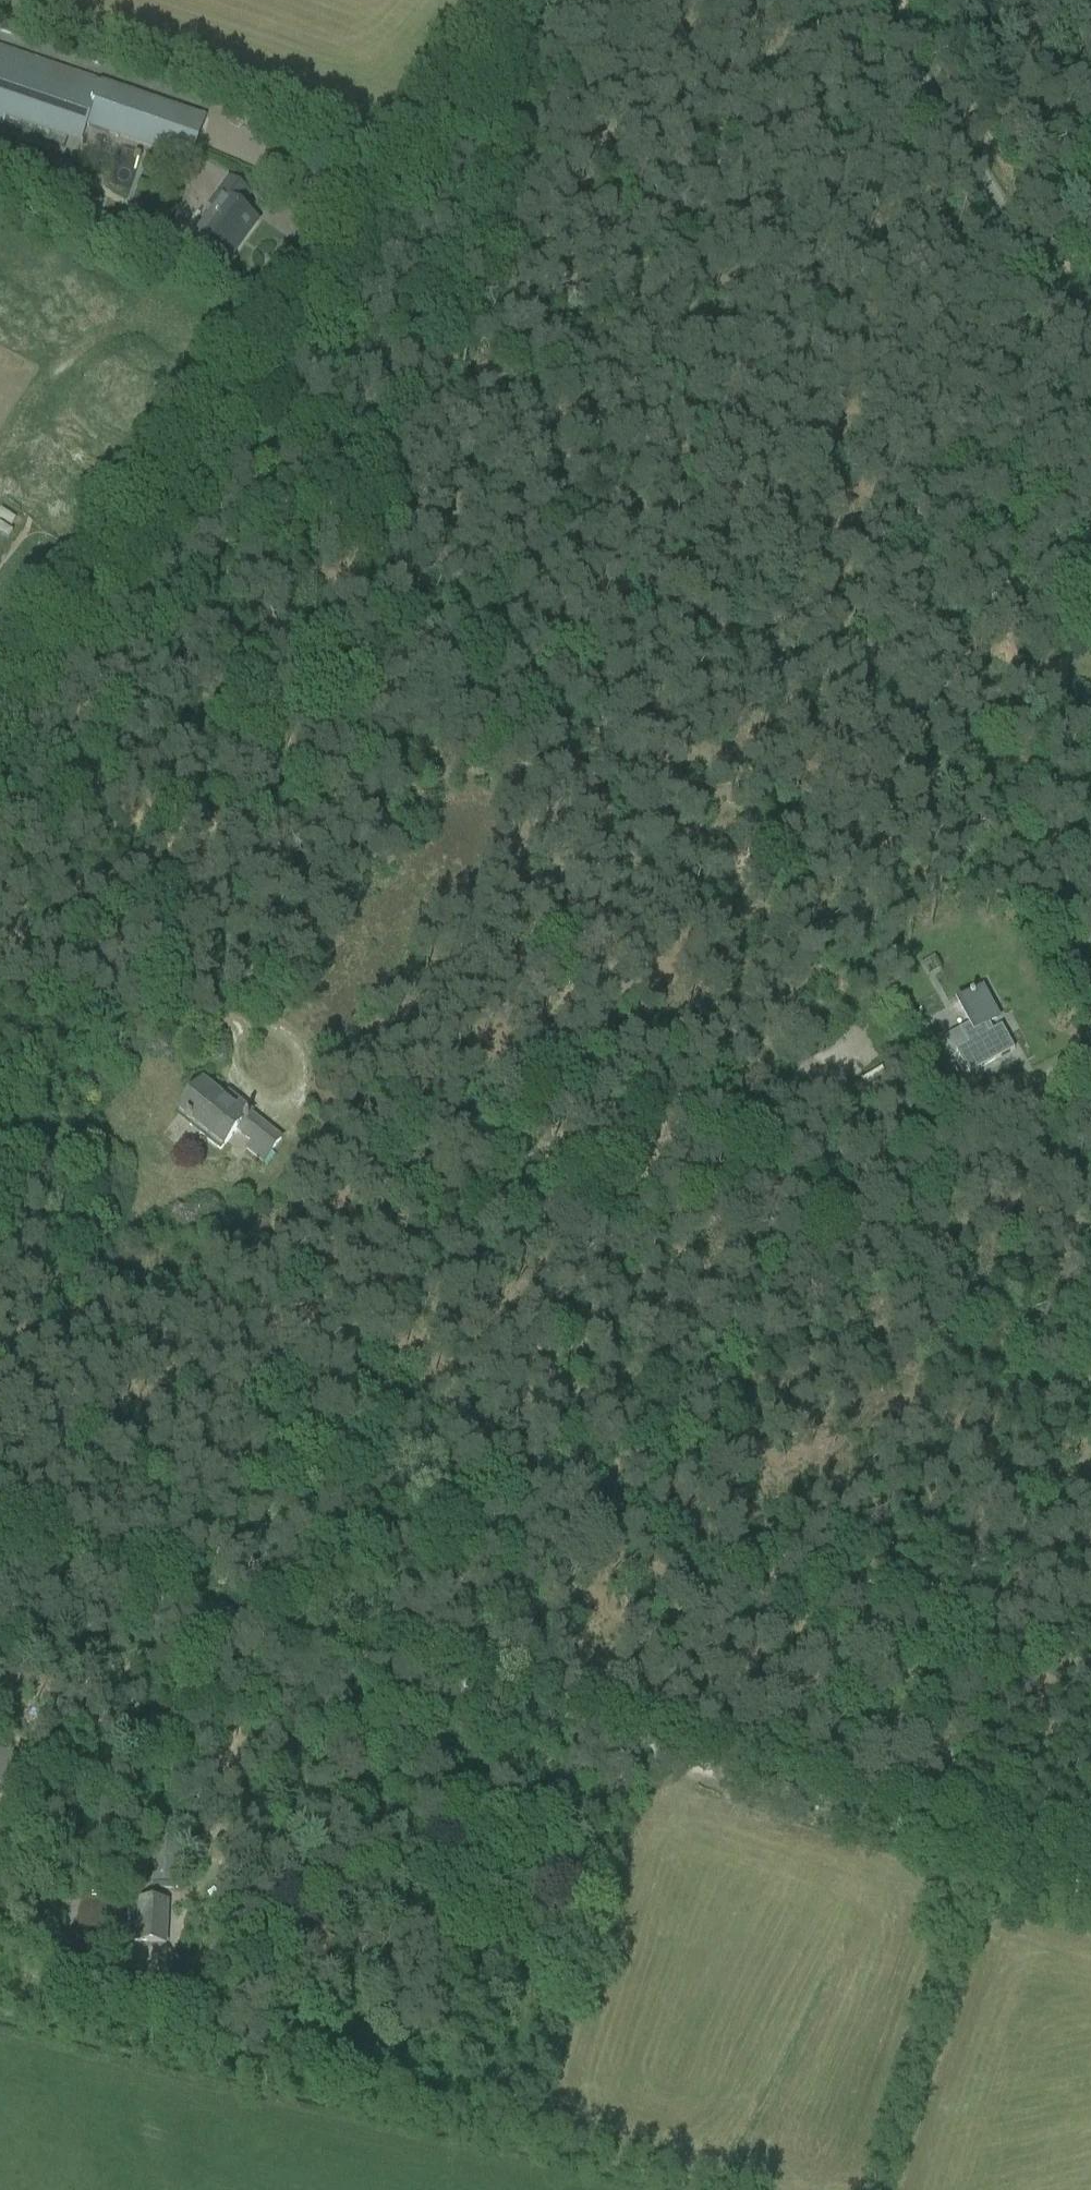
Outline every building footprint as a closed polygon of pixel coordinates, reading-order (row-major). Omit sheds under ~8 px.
[(206,117),(0,47),(0,128),(78,154),(87,127),(191,163),(206,117)] [(225,264),(238,246),(256,221),(239,208),(249,194),(228,179),(217,194),(223,198),(193,241),(225,264)] [(968,1049),(956,1056),(969,1079),(1014,1054),(1001,1030),(988,1037),(984,1030),(997,1023),(981,994),(973,999),(972,998),(970,1000),(970,1001),(958,1008),(970,1029),(960,1035),(968,1049)] [(234,1108),(203,1083),(179,1113),(224,1149),(237,1133),(250,1143),(246,1149),(263,1163),(267,1157),(281,1140),(250,1115),(251,1113),(238,1103),(234,1108)] [(17,1787),(22,1758),(0,1754),(0,1784),(17,1787)] [(154,1840),(151,1885),(176,1886),(179,1842),(154,1840)] [(137,1900),(135,1944),(166,1945),(169,1901),(137,1900)]
